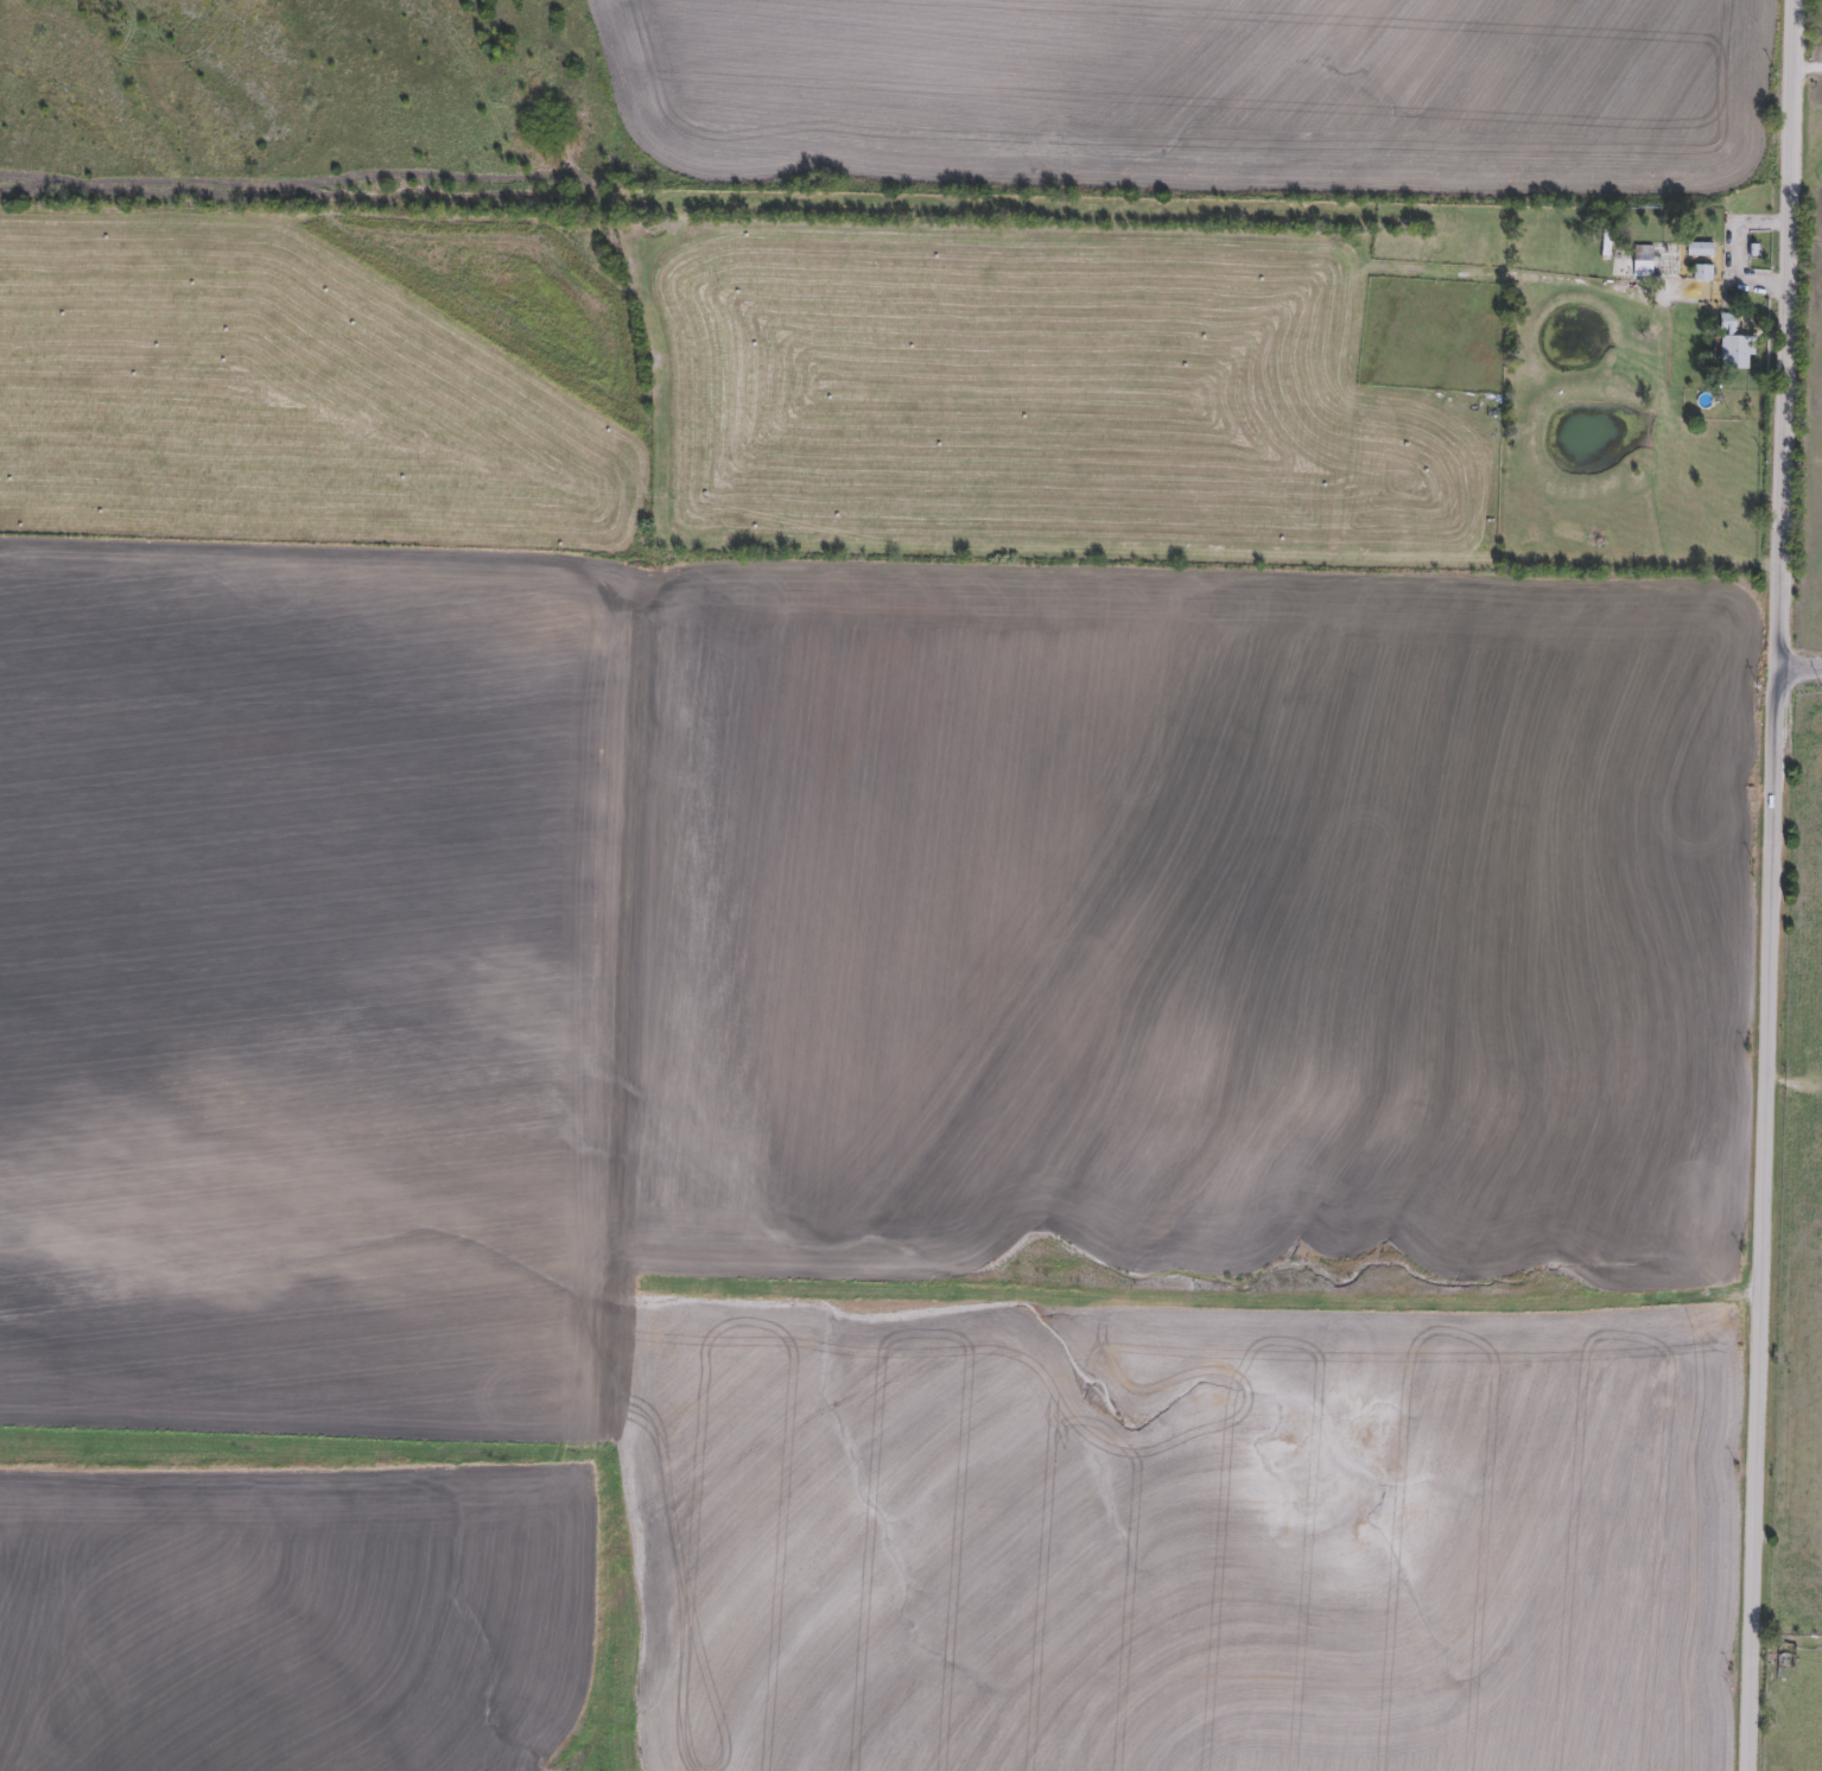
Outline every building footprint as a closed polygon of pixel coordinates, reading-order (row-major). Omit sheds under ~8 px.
[(1687,245),(1712,245),(1712,261),(1687,261),(1687,245)] [(1677,277),(1633,277),(1633,246),(1677,246),(1677,277)] [(1748,370),(1720,370),(1720,336),(1748,336),(1748,370)]
